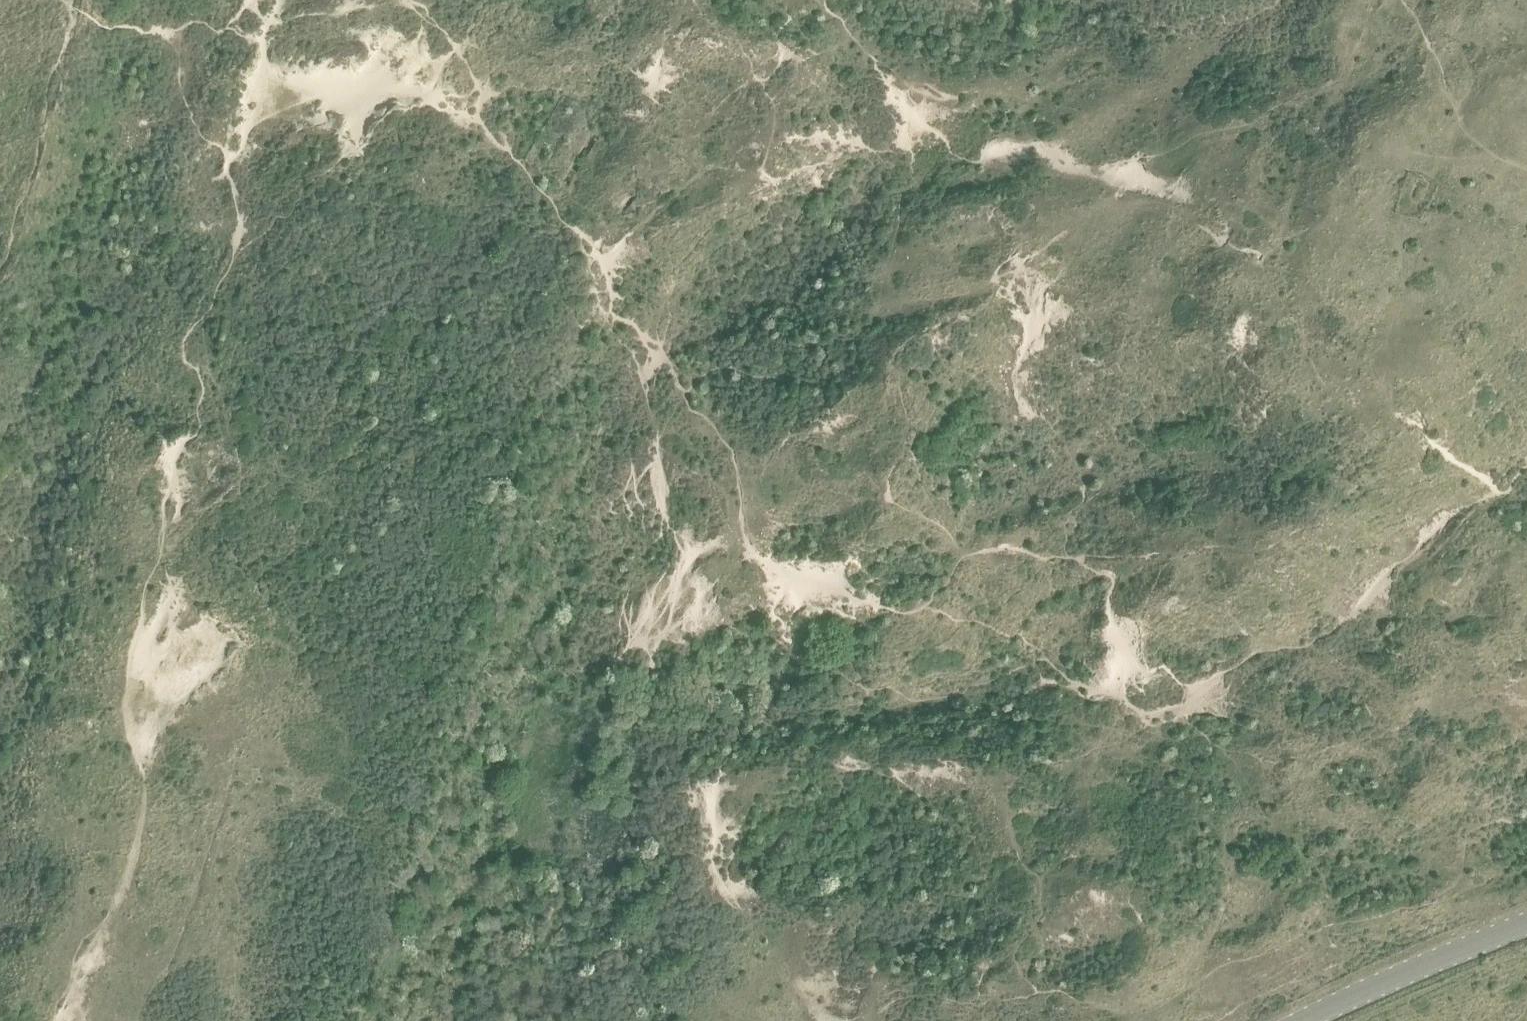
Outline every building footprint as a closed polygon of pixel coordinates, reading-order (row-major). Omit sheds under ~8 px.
[(1033,11),(1024,10),(1023,18),(1032,19),(1033,11)] [(624,207),(616,217),(629,227),(637,217),(626,208),(624,207)]
